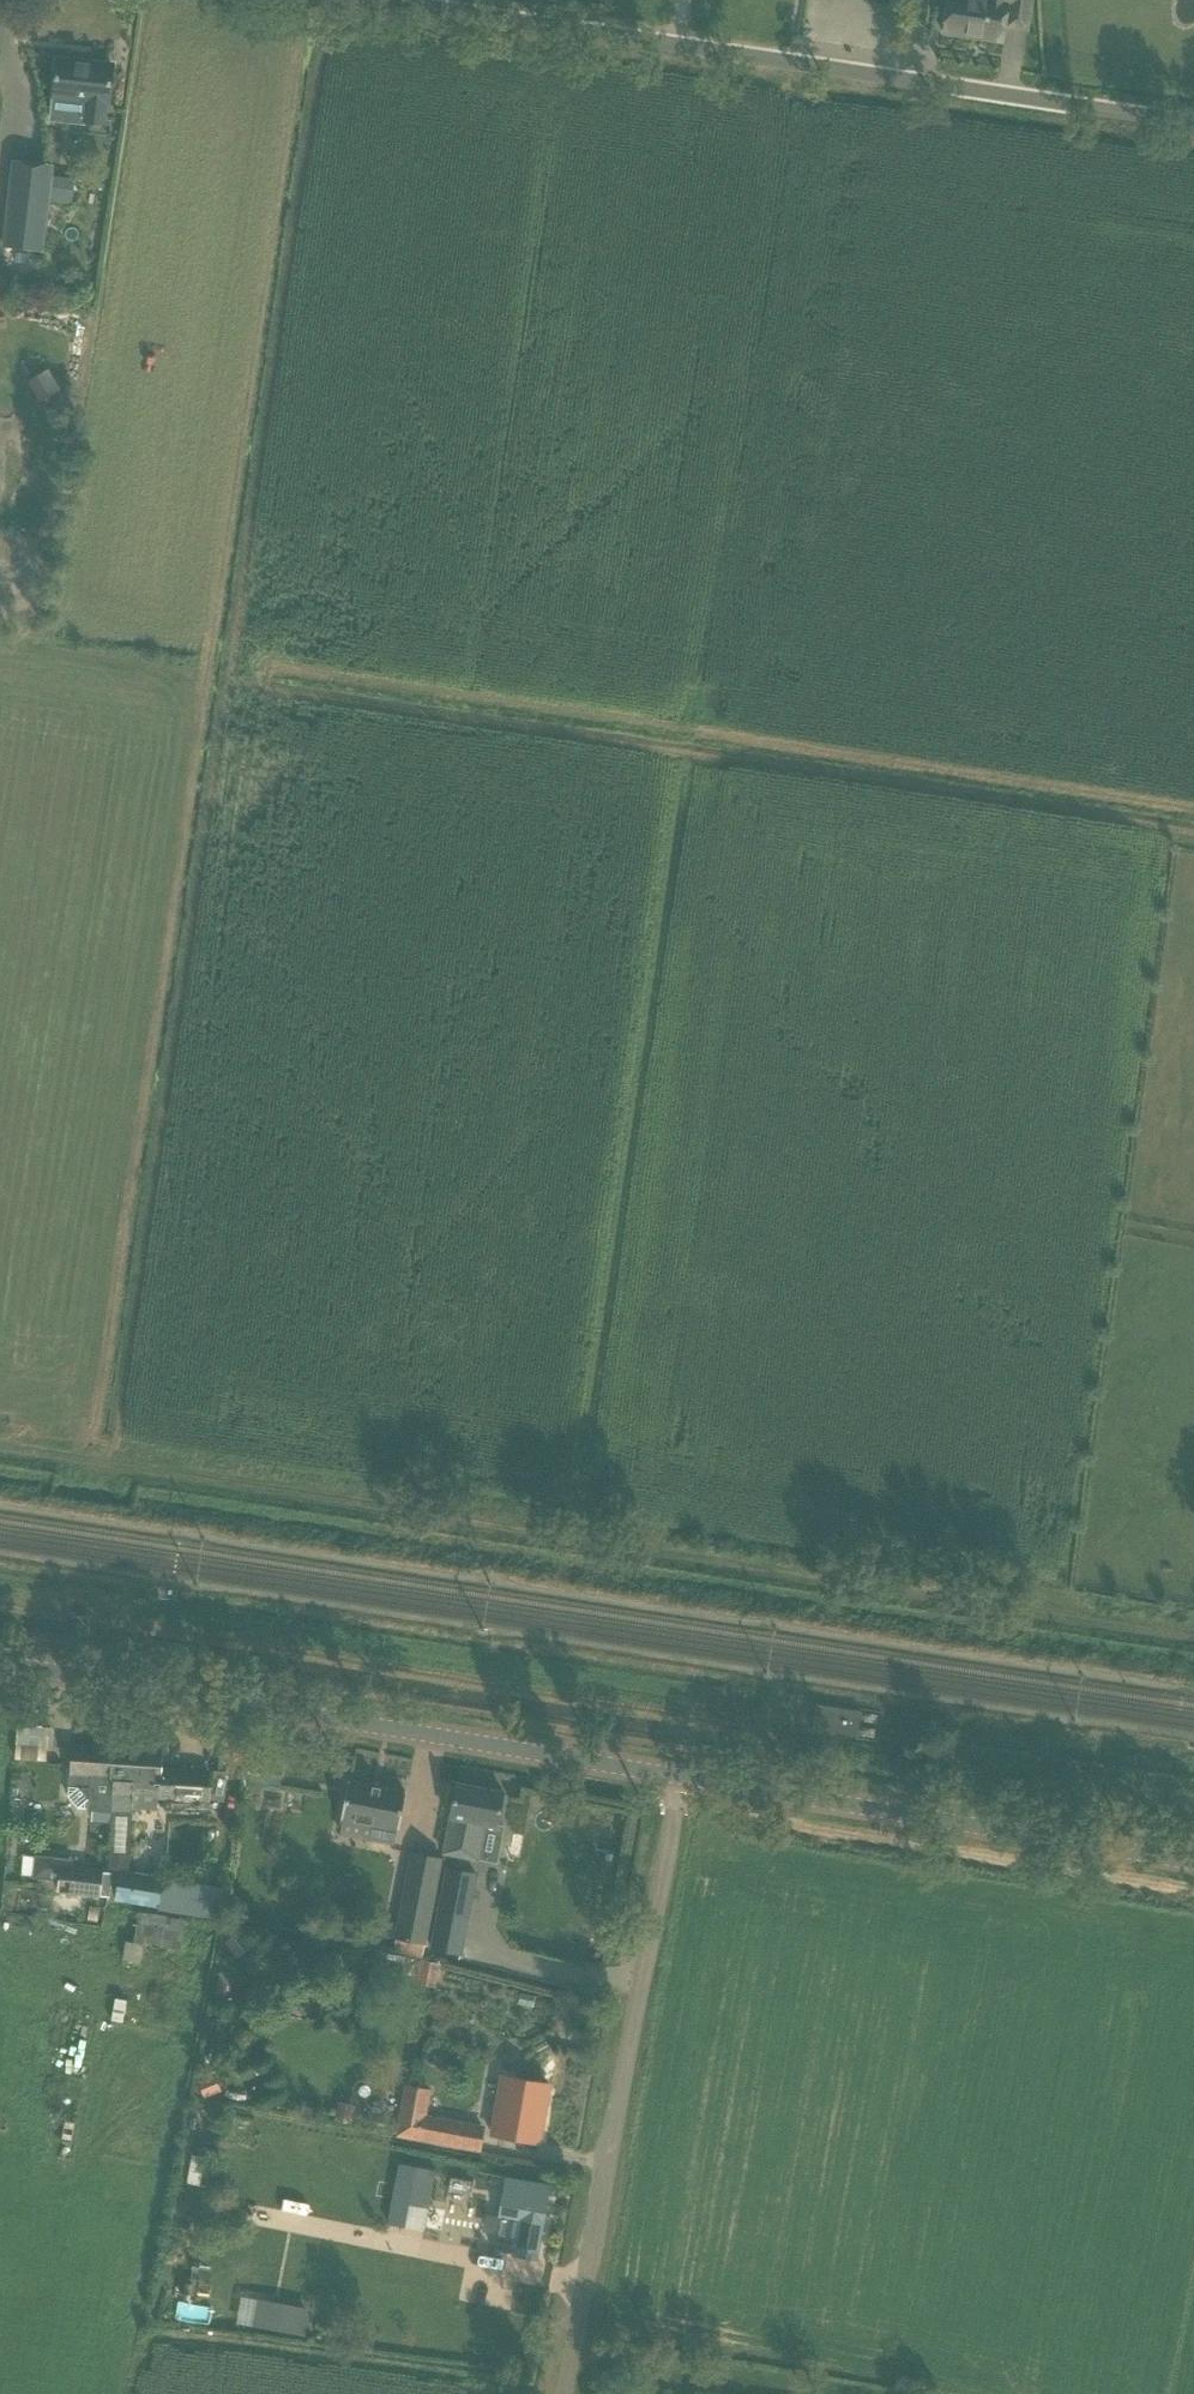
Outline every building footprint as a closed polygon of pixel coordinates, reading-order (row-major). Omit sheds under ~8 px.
[(940,24),(944,25),(943,33),(1002,42),(1004,25),(1006,26),(1006,27),(1028,30),(1032,0),(948,0),(947,7),(943,6),(940,24)] [(84,122),(104,124),(106,103),(109,103),(113,66),(58,60),(54,97),(87,101),(84,122)] [(3,246),(44,251),(51,200),(72,203),(75,178),(54,176),(55,168),(14,163),(3,246)] [(49,369),(27,381),(39,403),(61,391),(49,369)] [(813,1729),(857,1735),(858,1735),(861,1712),(861,1711),(817,1705),(816,1705),(813,1727),(813,1729)] [(18,1726),(17,1745),(40,1747),(42,1727),(18,1726)] [(70,1778),(69,1797),(78,1808),(92,1809),(113,1811),(114,1781),(111,1780),(112,1748),(72,1745),(70,1769),(70,1778)] [(113,1811),(131,1812),(131,1808),(156,1809),(157,1807),(158,1799),(209,1802),(211,1770),(159,1767),(160,1751),(112,1748),(111,1780),(114,1781),(113,1811)] [(249,1762),(246,1785),(279,1790),(282,1767),(249,1762)] [(406,1792),(348,1782),(342,1821),(377,1827),(375,1839),(396,1842),(397,1830),(400,1830),(406,1792)] [(450,1817),(443,1853),(478,1859),(484,1824),(498,1827),(504,1793),(456,1784),(449,1817),(450,1817)] [(92,1809),(92,1821),(112,1822),(113,1811),(92,1809)] [(396,1943),(425,1949),(443,1858),(412,1852),(396,1926),(389,1925),(387,1936),(397,1938),(396,1943)] [(108,1897),(109,1873),(103,1872),(104,1868),(73,1865),(74,1859),(35,1855),(33,1877),(60,1880),(58,1892),(108,1897)] [(108,1897),(158,1906),(163,1876),(120,1870),(109,1869),(109,1873),(108,1897)] [(466,1905),(463,1873),(441,1874),(444,1907),(466,1905)] [(185,1945),(187,1914),(137,1912),(136,1939),(128,1938),(127,1958),(145,1959),(145,1944),(185,1945)] [(242,1930),(227,1940),(237,1955),(252,1946),(242,1930)] [(419,1960),(415,1984),(436,1988),(441,1964),(419,1960)] [(220,1972),(216,1992),(229,1994),(233,1974),(220,1972)] [(214,2074),(197,2081),(204,2098),(221,2091),(214,2074)] [(504,2080),(495,2132),(513,2136),(537,2140),(546,2087),(522,2083),(504,2080)] [(419,2139),(479,2150),(483,2127),(425,2116),(430,2091),(404,2086),(395,2137),(407,2139),(408,2135),(420,2137),(419,2139)] [(338,2101),(335,2120),(352,2123),(355,2105),(338,2101)] [(385,2223),(404,2227),(413,2189),(432,2193),(437,2172),(399,2163),(385,2223)] [(522,2251),(535,2253),(541,2210),(542,2210),(548,2178),(510,2171),(504,2204),(531,2209),(530,2214),(526,2214),(522,2251)] [(253,2326),(305,2335),(310,2308),(258,2299),(253,2326)]
